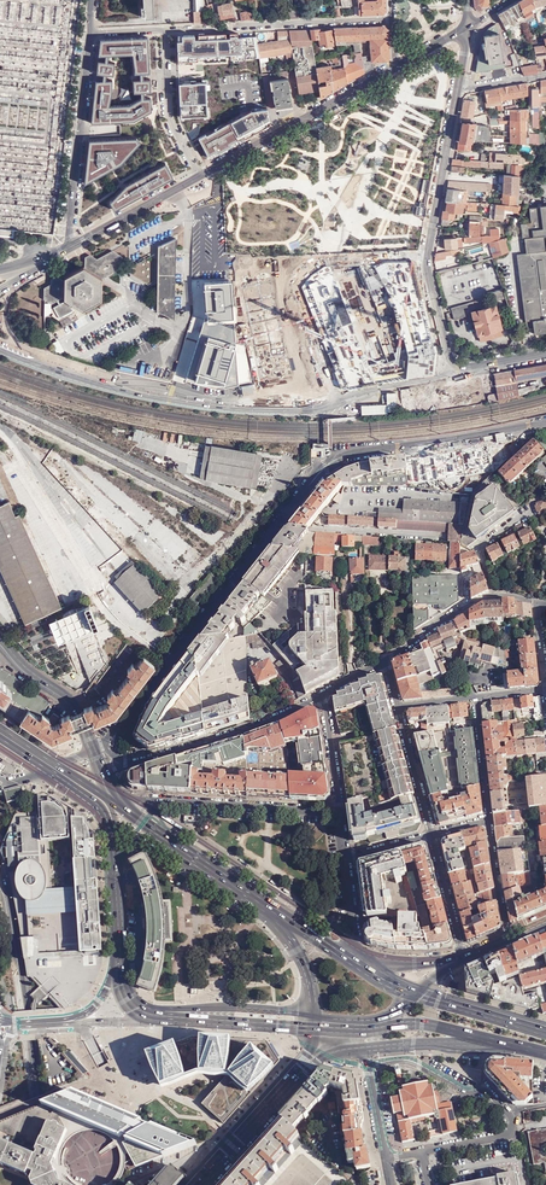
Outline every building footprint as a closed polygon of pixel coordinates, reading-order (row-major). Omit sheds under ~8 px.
[(142,7),(139,7),(139,15),(143,16),(143,18),(150,17),(150,0),(142,0),(142,7)] [(358,16),(360,15),(382,14),(386,11),(385,0),(376,0),(376,1),(363,2),(363,0),(357,0),(358,7),(358,16)] [(490,6),(489,2),(489,0),(474,0),(474,6),(478,4),(482,7),(483,10),(490,6)] [(533,0),(522,0),(518,2),(526,18),(536,12),(535,6),(533,0)] [(219,19),(233,16),(231,3),(221,4),(220,1),(212,3),(214,13),(218,12),(219,19)] [(526,18),(518,2),(497,14),(502,22),(504,25),(506,30),(526,19),(526,18)] [(479,12),(483,10),(482,7),(478,4),(474,6),(474,8),(479,12)] [(238,12),(240,21),(253,20),(251,11),(245,12),(245,11),(238,12)] [(504,25),(502,22),(499,23),(495,24),(491,27),(488,30),(482,38),(478,57),(475,73),(520,65),(506,30),(504,25)] [(358,43),(369,41),(369,38),(387,37),(387,30),(383,27),(382,26),(356,28),(358,43)] [(334,44),(351,44),(353,53),(360,52),(359,46),(358,43),(356,28),(332,29),(334,41),(334,44)] [(319,48),(327,47),(326,45),(333,44),(332,41),(334,41),(332,29),(319,30),(319,29),(309,30),(310,36),(311,42),(313,41),(313,39),(316,38),(317,42),(318,42),(319,48)] [(297,94),(318,90),(315,68),(314,62),(313,59),(311,42),(310,36),(302,37),(302,39),(296,40),(295,30),(288,31),(292,58),(297,94)] [(302,37),(310,36),(309,30),(295,30),(296,40),(302,39),(302,37)] [(244,48),(243,31),(179,33),(179,51),(244,48)] [(267,57),(285,54),(285,59),(292,58),(288,31),(276,31),(277,41),(256,44),(258,58),(267,57)] [(99,67),(98,78),(94,117),(120,116),(134,115),(157,102),(158,95),(156,33),(103,36),(102,50),(99,67)] [(369,38),(370,55),(361,57),(363,73),(372,68),(371,62),(385,61),(388,58),(387,37),(369,38)] [(536,59),(545,58),(545,52),(544,44),(534,47),(536,59)] [(346,83),(363,73),(361,57),(360,52),(353,53),(354,63),(347,64),(346,54),(341,55),(342,58),(346,83)] [(314,62),(331,59),(332,62),(334,61),(335,65),(328,66),(315,68),(319,97),(346,83),(342,58),(337,59),(336,55),(313,59),(314,62)] [(521,68),(522,71),(524,75),(537,73),(537,67),(536,65),(521,68)] [(286,79),(270,81),(273,108),(290,106),(286,79)] [(184,83),(178,83),(179,117),(207,116),(205,82),(189,83),(189,80),(186,80),(186,85),(184,85),(184,83)] [(527,96),(527,83),(525,84),(511,86),(513,98),(527,96)] [(513,98),(511,86),(498,89),(499,101),(513,98)] [(499,101),(498,89),(483,91),(484,93),(482,93),(483,107),(485,106),(499,104),(499,101)] [(463,99),(460,116),(472,117),(474,101),(463,99)] [(9,103),(0,103),(0,123),(8,124),(8,117),(16,117),(16,107),(9,107),(9,103)] [(209,158),(269,125),(266,109),(264,109),(249,111),(241,116),(198,140),(209,158)] [(528,121),(528,109),(518,109),(515,110),(508,110),(503,110),(503,115),(508,115),(508,121),(524,121),(528,121)] [(525,132),(524,121),(508,121),(509,132),(525,132)] [(483,142),(490,142),(487,126),(473,126),(472,123),(461,123),(458,141),(470,141),(483,142)] [(525,144),(525,132),(509,132),(503,132),(503,136),(509,137),(510,143),(525,144)] [(539,135),(528,135),(528,144),(539,144),(539,135)] [(122,139),(88,140),(83,185),(121,164),(139,143),(136,138),(122,139)] [(470,151),(470,141),(458,141),(455,140),(453,150),(470,151)] [(524,161),(524,157),(520,157),(520,155),(495,153),(494,159),(489,159),(489,162),(503,162),(507,162),(520,163),(524,163),(524,161)] [(316,159),(305,155),(299,170),(301,171),(303,172),(305,174),(308,176),(316,159)] [(518,176),(520,176),(520,163),(507,162),(507,175),(508,175),(518,176)] [(173,178),(165,163),(125,185),(109,202),(114,210),(167,181),(167,180),(170,179),(170,180),(173,178)] [(517,193),(517,180),(518,176),(508,175),(507,175),(503,175),(502,193),(517,193)] [(433,183),(427,181),(424,195),(430,196),(433,183)] [(462,190),(490,192),(490,183),(448,181),(446,189),(462,190)] [(462,202),(462,190),(446,189),(444,201),(446,201),(460,202),(462,202)] [(518,205),(518,194),(517,193),(502,193),(501,204),(518,205)] [(463,213),(464,202),(462,202),(460,202),(446,201),(444,213),(442,213),(441,219),(452,220),(454,220),(454,215),(452,215),(452,213),(463,213)] [(474,211),(475,203),(465,202),(465,211),(474,211)] [(519,206),(518,205),(501,204),(483,203),(483,206),(489,206),(488,218),(502,219),(502,216),(504,216),(504,209),(512,209),(512,212),(517,212),(518,209),(519,209),(519,206)] [(528,209),(530,223),(519,224),(521,239),(524,239),(526,254),(516,256),(527,326),(534,325),(535,334),(545,333),(545,206),(528,209)] [(428,209),(419,207),(417,216),(426,218),(428,209)] [(477,235),(477,222),(476,222),(468,221),(468,223),(464,223),(463,229),(468,229),(468,234),(468,236),(470,236),(470,235),(477,235)] [(481,244),(488,242),(496,240),(499,239),(498,228),(489,229),(490,235),(481,236),(478,236),(463,238),(463,243),(481,241),(481,244)] [(490,252),(491,257),(492,258),(508,252),(505,242),(505,237),(496,240),(488,242),(489,247),(494,246),(495,251),(490,252)] [(159,249),(159,250),(159,279),(158,308),(157,311),(174,320),(174,317),(175,241),(176,241),(176,238),(158,246),(158,249),(159,249)] [(444,249),(457,248),(456,238),(455,238),(443,239),(444,249)] [(55,280),(50,283),(43,287),(43,299),(51,303),(63,297),(63,298),(66,300),(53,306),(55,310),(51,312),(58,317),(72,310),(70,305),(72,303),(81,309),(100,299),(101,279),(121,268),(122,256),(112,250),(96,258),(97,262),(64,280),(63,280),(58,282),(55,280)] [(159,279),(159,250),(123,270),(126,271),(129,269),(133,271),(131,275),(148,285),(159,279)] [(434,258),(434,261),(445,259),(445,256),(457,254),(456,250),(435,253),(434,258)] [(97,262),(96,258),(89,254),(85,256),(84,267),(83,266),(64,277),(64,280),(97,262)] [(254,256),(235,257),(238,314),(257,313),(254,256)] [(397,324),(355,326),(356,352),(364,352),(364,364),(403,362),(404,360),(403,340),(418,348),(415,288),(409,285),(409,279),(382,264),(373,281),(399,295),(400,326),(397,324)] [(50,279),(50,283),(55,280),(58,282),(63,280),(57,275),(50,279)] [(185,379),(216,388),(231,385),(252,381),(244,345),(241,345),(235,344),(233,318),(231,281),(204,283),(206,313),(185,379)] [(369,291),(388,303),(394,293),(375,282),(369,291)] [(493,302),(505,298),(505,297),(502,288),(495,291),(495,292),(490,294),(492,302),(482,304),(483,310),(471,313),(479,343),(502,337),(493,302)] [(473,309),(472,303),(466,304),(466,306),(454,309),(455,312),(451,313),(453,321),(470,316),(468,311),(474,310),(473,309)] [(466,306),(466,304),(450,308),(451,313),(455,312),(454,309),(466,306)] [(314,318),(234,322),(235,342),(315,338),(314,318)] [(510,342),(511,346),(520,344),(516,332),(509,334),(511,341),(510,342)] [(58,341),(52,344),(57,355),(63,352),(58,341)] [(493,374),(495,386),(496,394),(498,401),(510,398),(523,394),(523,392),(519,392),(516,378),(545,373),(545,365),(493,374)] [(363,386),(362,376),(340,378),(341,387),(363,386)] [(148,377),(142,383),(147,387),(153,381),(148,377)] [(498,401),(496,394),(486,396),(488,403),(498,401)] [(131,439),(140,442),(143,430),(134,428),(131,439)] [(535,439),(545,452),(545,437),(537,439),(535,439)] [(524,438),(408,458),(410,478),(495,465),(524,438)] [(513,454),(526,469),(544,452),(533,441),(517,457),(513,453),(513,454)] [(206,468),(210,446),(204,445),(199,478),(205,479),(206,468)] [(250,487),(256,453),(210,446),(206,468),(205,479),(224,482),(250,487)] [(262,454),(256,453),(250,487),(256,488),(262,454)] [(513,454),(512,455),(515,459),(499,474),(509,485),(526,469),(513,454)] [(331,481),(324,486),(327,486),(342,486),(343,486),(362,486),(408,486),(406,460),(363,466),(346,471),(331,481)] [(493,475),(471,496),(471,498),(461,543),(468,548),(480,538),(481,537),(520,507),(493,475)] [(324,486),(289,529),(306,532),(342,486),(327,486),(324,486)] [(339,493),(333,500),(339,504),(342,495),(339,493)] [(375,528),(450,533),(449,543),(450,543),(460,544),(468,504),(468,503),(404,500),(404,510),(403,521),(378,520),(378,514),(363,513),(363,519),(348,518),(348,517),(329,516),(328,525),(375,528)] [(25,624),(61,607),(18,515),(15,516),(8,502),(0,506),(0,569),(2,574),(25,624)] [(538,503),(537,504),(536,507),(538,514),(537,514),(541,516),(545,514),(545,509),(544,502),(538,503)] [(378,520),(403,521),(404,510),(379,509),(378,514),(378,520)] [(512,529),(514,531),(515,533),(523,528),(521,524),(512,529)] [(289,529),(273,550),(293,552),(309,532),(307,532),(306,532),(289,529)] [(530,529),(519,535),(524,546),(531,543),(536,541),(530,529)] [(293,552),(297,553),(310,536),(315,537),(316,532),(309,532),(293,552)] [(297,553),(299,553),(315,555),(333,556),(335,556),(334,543),(334,534),(316,532),(315,537),(310,536),(297,553)] [(140,533),(131,541),(172,586),(181,578),(140,533)] [(362,537),(334,534),(334,543),(339,543),(339,541),(339,539),(341,539),(341,541),(342,541),(342,547),(354,547),(354,541),(362,541),(362,537)] [(514,536),(502,543),(508,554),(520,548),(514,536)] [(378,538),(362,537),(362,541),(362,545),(377,546),(378,538)] [(424,546),(424,542),(421,541),(421,545),(416,545),(416,560),(446,561),(447,546),(424,546)] [(461,557),(460,544),(450,543),(450,569),(462,569),(461,557)] [(498,545),(487,550),(493,562),(498,560),(498,559),(504,557),(498,545)] [(257,570),(256,572),(282,575),(286,569),(298,555),(272,551),(265,560),(261,565),(262,566),(261,567),(263,568),(260,572),(257,570)] [(369,569),(405,571),(406,557),(401,557),(401,553),(397,553),(397,557),(393,557),(369,556),(369,569)] [(479,564),(476,553),(461,557),(462,569),(462,573),(468,572),(466,568),(479,564)] [(363,558),(360,558),(351,559),(351,573),(353,576),(364,574),(363,558)] [(333,559),(318,559),(317,572),(318,572),(317,576),(331,576),(331,572),(332,572),(333,559)] [(114,579),(117,582),(135,566),(132,562),(114,579)] [(482,573),(480,565),(473,568),(475,576),(482,573)] [(167,600),(152,585),(146,577),(135,566),(117,582),(146,612),(150,608),(154,612),(167,600)] [(256,572),(245,585),(265,597),(282,575),(256,572)] [(471,582),(471,600),(488,591),(483,574),(471,582)] [(146,577),(152,585),(155,582),(149,575),(146,577)] [(413,577),(414,631),(429,621),(428,605),(438,604),(440,607),(441,608),(443,610),(446,610),(459,601),(459,576),(413,577)] [(142,615),(146,612),(117,582),(114,585),(142,615)] [(245,585),(231,603),(250,624),(272,601),(265,597),(245,585)] [(306,683),(311,692),(321,687),(340,676),(337,614),(334,615),(334,593),(307,594),(307,615),(306,615),(306,625),(297,625),(298,640),(295,640),(292,643),(291,645),(290,648),(291,650),(303,665),(296,672),(299,676),(306,683)] [(516,617),(516,616),(515,604),(515,600),(502,601),(502,603),(503,617),(516,617)] [(231,603),(202,641),(222,639),(229,630),(231,632),(235,626),(233,625),(238,619),(242,624),(241,625),(244,628),(244,636),(247,635),(259,633),(250,624),(231,603)] [(503,617),(502,603),(483,604),(484,621),(485,621),(504,620),(503,617)] [(98,626),(88,604),(83,606),(93,628),(98,626)] [(189,608),(184,604),(179,611),(183,615),(189,608)] [(484,621),(483,604),(482,604),(469,613),(470,624),(484,621)] [(516,616),(532,618),(530,605),(515,604),(516,616)] [(64,640),(93,628),(83,606),(55,618),(64,640)] [(470,624),(469,613),(456,621),(452,625),(455,634),(459,633),(470,626),(470,624)] [(64,640),(55,618),(49,621),(58,643),(64,640)] [(438,631),(443,644),(444,644),(454,640),(461,638),(459,633),(455,634),(452,625),(451,625),(438,631)] [(103,640),(119,634),(113,627),(100,633),(103,640)] [(407,654),(408,657),(418,686),(434,680),(433,678),(442,675),(442,676),(447,675),(443,666),(439,668),(433,652),(445,646),(444,644),(443,644),(438,631),(427,640),(407,654)] [(247,635),(247,643),(252,643),(253,648),(266,647),(267,648),(267,647),(270,650),(273,648),(259,633),(247,635)] [(202,641),(190,656),(196,658),(206,732),(250,718),(246,671),(247,643),(247,635),(244,636),(230,638),(222,639),(202,641)] [(395,635),(386,639),(388,644),(397,639),(395,635)] [(483,662),(507,669),(506,658),(505,646),(505,642),(505,641),(470,638),(466,637),(461,638),(461,639),(463,644),(465,643),(460,665),(470,668),(472,660),(483,662)] [(454,640),(456,646),(463,644),(461,639),(461,638),(454,640)] [(521,656),(536,655),(534,639),(519,641),(520,647),(518,647),(518,651),(520,651),(521,656)] [(446,649),(447,652),(457,649),(456,646),(454,640),(444,644),(445,646),(446,649)] [(100,694),(134,650),(129,645),(128,644),(99,681),(95,687),(86,690),(89,698),(100,694)] [(438,653),(446,649),(445,646),(433,652),(439,668),(443,666),(438,653)] [(524,673),(537,671),(536,655),(521,656),(523,673),(524,673)] [(139,732),(136,739),(143,745),(143,746),(144,746),(145,746),(152,751),(153,751),(206,735),(206,732),(196,658),(190,656),(175,674),(155,701),(150,709),(139,732)] [(27,710),(20,721),(52,741),(63,736),(72,733),(72,731),(74,730),(79,728),(85,725),(90,723),(91,723),(92,723),(93,723),(94,724),(115,715),(154,665),(143,657),(136,666),(132,664),(127,671),(130,674),(115,692),(112,690),(107,697),(110,699),(106,704),(94,709),(92,705),(85,708),(83,709),(84,711),(80,713),(73,716),(70,717),(69,715),(61,719),(63,722),(53,726),(59,717),(53,713),(49,719),(42,714),(39,718),(27,710)] [(404,701),(423,699),(420,692),(418,686),(408,657),(394,662),(393,664),(403,700),(404,701)] [(292,680),(299,698),(300,698),(305,695),(299,676),(296,672),(282,658),(276,663),(279,668),(282,669),(292,680)] [(481,669),(483,662),(472,660),(470,668),(476,669),(476,667),(481,669)] [(270,662),(252,670),(260,688),(272,683),(270,680),(277,678),(270,662)] [(20,721),(27,710),(39,718),(42,714),(48,702),(27,688),(28,686),(0,667),(0,699),(2,700),(0,704),(0,708),(20,721)] [(524,673),(526,688),(537,686),(539,684),(537,671),(524,673)] [(508,674),(508,689),(526,688),(524,673),(523,673),(518,673),(518,672),(514,672),(514,674),(508,674)] [(299,676),(305,695),(311,692),(306,683),(299,676)] [(403,798),(413,796),(393,722),(392,722),(380,676),(377,677),(377,676),(367,678),(368,680),(362,682),(363,684),(354,686),(354,688),(348,689),(348,690),(347,690),(345,691),(346,692),(340,694),(341,696),(339,697),(339,698),(336,699),(338,711),(339,716),(339,717),(345,742),(341,743),(345,778),(348,801),(349,805),(369,800),(371,810),(403,798)] [(423,699),(462,695),(460,688),(420,692),(423,699)] [(534,708),(533,698),(521,699),(522,710),(534,708)] [(514,707),(513,700),(484,703),(481,706),(483,722),(483,725),(512,721),(515,721),(515,719),(514,707)] [(468,717),(467,705),(448,707),(449,717),(453,717),(453,719),(468,717)] [(449,717),(448,707),(427,709),(428,726),(450,725),(449,717)] [(428,726),(427,709),(409,711),(407,715),(414,738),(429,735),(428,726)] [(284,723),(279,725),(283,733),(283,732),(288,751),(288,752),(288,760),(290,799),(324,801),(329,796),(317,713),(316,712),(316,711),(314,710),(312,710),(307,711),(284,723)] [(513,726),(513,724),(512,721),(483,725),(485,738),(504,736),(505,740),(507,740),(511,739),(515,739),(514,738),(513,726)] [(283,733),(279,725),(246,738),(244,739),(244,740),(245,740),(247,774),(247,775),(248,781),(247,796),(259,796),(286,798),(290,799),(288,760),(288,752),(288,751),(283,732),(283,733)] [(451,732),(450,725),(428,726),(429,735),(444,731),(447,750),(439,752),(441,758),(439,758),(448,794),(459,791),(462,790),(455,732),(451,732)] [(523,725),(513,726),(514,738),(524,737),(523,725)] [(473,730),(470,730),(455,732),(462,790),(467,789),(480,786),(473,730)] [(429,735),(414,738),(418,756),(439,752),(447,750),(444,731),(429,735)] [(504,736),(485,738),(487,759),(499,758),(502,758),(506,757),(506,751),(502,751),(500,749),(500,745),(501,743),(505,743),(505,740),(504,736)] [(244,740),(244,739),(221,746),(197,753),(177,758),(177,759),(178,765),(180,769),(193,767),(192,771),(192,773),(242,776),(247,774),(245,740),(244,740)] [(507,740),(505,740),(505,743),(506,751),(506,757),(517,756),(515,742),(515,739),(511,739),(511,743),(508,743),(507,740)] [(545,739),(534,740),(536,754),(537,758),(545,757),(545,752),(545,739)] [(534,740),(525,741),(526,755),(536,754),(534,740)] [(526,755),(525,741),(515,742),(517,756),(526,755)] [(439,752),(418,756),(430,798),(448,794),(439,758),(441,758),(439,752)] [(499,758),(487,759),(489,771),(489,777),(503,776),(503,771),(507,771),(506,762),(502,762),(502,758),(499,758)] [(182,792),(191,793),(192,773),(192,771),(178,770),(178,765),(177,759),(147,768),(148,790),(182,792)] [(15,772),(17,769),(4,760),(1,764),(3,765),(1,767),(2,773),(7,776),(7,777),(15,774),(15,772)] [(137,789),(148,790),(147,768),(134,772),(131,774),(130,776),(129,778),(129,780),(130,783),(130,784),(132,786),(134,788),(137,789)] [(191,793),(247,796),(248,781),(247,775),(247,774),(242,776),(192,773),(191,793)] [(489,777),(491,795),(504,793),(503,789),(506,789),(508,784),(508,779),(504,780),(503,776),(489,777)] [(545,808),(545,777),(526,780),(529,810),(540,808),(545,808)] [(482,812),(480,786),(467,789),(468,795),(461,797),(467,818),(481,814),(482,812)] [(21,799),(25,798),(22,787),(5,792),(7,803),(21,799)] [(441,826),(467,818),(461,797),(459,791),(448,794),(430,798),(437,823),(441,826)] [(82,953),(103,951),(100,916),(95,840),(93,833),(89,826),(84,819),(82,816),(75,811),(72,808),(46,793),(25,798),(21,799),(0,851),(8,870),(25,960),(82,956),(82,953)] [(493,814),(494,815),(509,813),(507,797),(504,797),(504,793),(491,795),(493,814)] [(371,843),(373,843),(417,831),(421,825),(413,796),(403,798),(371,810),(369,800),(349,805),(354,841),(368,838),(368,840),(370,842),(371,843)] [(545,827),(545,808),(540,808),(541,825),(537,826),(537,828),(539,828),(545,827)] [(494,815),(495,827),(511,826),(518,825),(523,824),(522,818),(522,811),(509,813),(494,815)] [(526,850),(526,845),(525,845),(525,842),(524,837),(517,838),(517,835),(512,835),(511,826),(495,827),(499,852),(502,852),(512,851),(526,850)] [(461,833),(462,835),(464,846),(469,845),(486,843),(484,831),(481,829),(461,833)] [(464,846),(462,835),(444,839),(442,844),(450,875),(465,871),(467,870),(470,870),(474,869),(469,845),(464,846)] [(486,843),(469,845),(474,869),(490,865),(486,843)] [(502,876),(530,873),(539,872),(538,867),(539,866),(537,861),(535,848),(533,848),(532,844),(526,845),(527,850),(526,850),(512,851),(502,852),(499,852),(502,876)] [(424,845),(401,852),(416,907),(441,901),(427,847),(424,845)] [(416,907),(401,852),(359,863),(357,867),(364,917),(392,918),(399,918),(400,917),(419,918),(416,907)] [(146,854),(131,862),(137,875),(142,889),(145,902),(146,907),(144,907),(146,925),(146,931),(146,941),(147,941),(147,943),(148,944),(148,949),(147,956),(146,962),(144,970),(139,987),(155,992),(158,983),(162,965),(164,953),(165,942),(172,942),(170,902),(163,903),(161,891),(158,884),(152,868),(146,854)] [(490,865),(474,869),(470,870),(473,878),(475,878),(473,872),(476,871),(479,885),(493,881),(490,865)] [(465,871),(450,875),(453,888),(467,884),(465,876),(466,876),(465,871)] [(516,890),(522,888),(532,885),(529,874),(514,875),(516,890)] [(504,888),(505,894),(516,890),(514,875),(502,876),(504,888)] [(494,889),(493,881),(479,885),(481,893),(494,889)] [(537,897),(543,910),(545,909),(545,891),(545,893),(545,894),(544,894),(541,890),(542,889),(540,881),(532,885),(537,897)] [(467,884),(453,888),(456,900),(477,894),(475,886),(474,882),(471,883),(467,884)] [(518,921),(516,906),(514,900),(525,897),(522,888),(516,890),(505,894),(510,923),(511,923),(512,923),(518,921)] [(477,894),(456,900),(457,901),(460,914),(470,911),(497,903),(494,889),(481,893),(477,894)] [(543,910),(537,897),(526,902),(525,898),(521,900),(522,904),(516,906),(518,921),(543,910)] [(441,901),(416,907),(419,918),(420,921),(425,936),(428,949),(449,946),(450,945),(451,944),(451,943),(451,941),(441,901)] [(501,927),(497,903),(470,911),(477,939),(500,929),(501,927)] [(470,911),(460,914),(467,942),(469,942),(477,939),(470,911)] [(399,918),(392,918),(392,921),(396,948),(428,949),(425,936),(421,936),(421,934),(419,934),(419,931),(418,931),(418,929),(419,929),(419,927),(417,926),(417,921),(420,921),(419,918),(400,917),(399,918)] [(392,921),(365,928),(366,936),(367,939),(369,941),(371,943),(395,948),(396,948),(392,921)] [(539,938),(514,949),(517,965),(532,959),(532,960),(537,958),(536,957),(544,954),(539,938)] [(514,949),(500,955),(507,979),(520,974),(519,970),(517,965),(514,949)] [(500,955),(484,962),(485,963),(488,971),(492,981),(496,979),(495,976),(498,974),(499,977),(497,978),(500,985),(507,982),(507,979),(500,955)] [(485,963),(479,965),(483,973),(488,971),(485,963)] [(538,1008),(538,996),(537,993),(525,996),(524,992),(523,988),(520,977),(507,982),(500,985),(495,987),(492,981),(488,971),(483,973),(479,965),(467,970),(469,992),(492,999),(494,997),(495,998),(495,1000),(531,1010),(538,1008)] [(520,977),(523,988),(545,983),(545,985),(545,971),(520,977)] [(192,1038),(147,1057),(161,1089),(198,1074),(228,1076),(202,1105),(223,1125),(224,1125),(279,1062),(279,1061),(267,1043),(266,1042),(192,1038)] [(499,1089),(516,1105),(519,1105),(522,1105),(533,1105),(533,1097),(520,1082),(524,1078),(533,1080),(533,1070),(533,1065),(534,1063),(496,1060),(491,1061),(488,1063),(487,1065),(485,1068),(485,1071),(486,1073),(488,1077),(499,1089)] [(331,1089),(334,1074),(323,1071),(306,1091),(318,1101),(319,1102),(328,1092),(327,1091),(329,1088),(330,1088),(331,1089)] [(343,1107),(360,1104),(356,1084),(355,1080),(334,1074),(331,1089),(330,1092),(336,1094),(337,1091),(343,1092),(344,1101),(342,1101),(343,1107)] [(439,1115),(437,1106),(434,1092),(433,1086),(429,1087),(428,1083),(403,1088),(400,1088),(399,1089),(401,1098),(391,1100),(394,1115),(397,1114),(399,1123),(411,1121),(426,1118),(439,1115)] [(79,1090),(52,1100),(40,1105),(56,1112),(70,1118),(91,1127),(103,1131),(120,1137),(129,1153),(126,1172),(202,1142),(111,1103),(79,1090)] [(306,1091),(280,1119),(292,1130),(304,1117),(305,1119),(308,1116),(307,1114),(312,1109),(314,1111),(317,1108),(315,1105),(318,1101),(306,1091)] [(440,1105),(437,1106),(439,1115),(426,1118),(427,1122),(429,1121),(435,1120),(438,1119),(440,1129),(437,1130),(427,1132),(428,1138),(457,1132),(451,1103),(440,1105)] [(345,1136),(363,1133),(361,1122),(363,1121),(360,1104),(343,1107),(342,1107),(342,1109),(341,1111),(341,1113),(342,1114),(343,1115),(345,1129),(342,1130),(343,1136),(345,1136)] [(13,1139),(38,1150),(53,1118),(56,1112),(40,1105),(26,1111),(0,1123),(0,1134),(13,1139)] [(38,1150),(32,1164),(37,1166),(34,1172),(36,1176),(58,1167),(54,1158),(69,1125),(63,1122),(62,1121),(61,1119),(60,1118),(58,1119),(56,1119),(53,1118),(38,1150)] [(280,1119),(262,1138),(230,1175),(221,1184),(269,1184),(306,1144),(280,1119)] [(411,1124),(411,1121),(399,1123),(403,1143),(415,1141),(411,1124)] [(527,1132),(533,1165),(544,1163),(545,1173),(545,1129),(527,1132)] [(355,1162),(357,1170),(371,1168),(368,1150),(366,1150),(363,1133),(345,1136),(350,1163),(355,1162)] [(4,1159),(13,1139),(0,1134),(0,1157),(4,1159)] [(13,1139),(4,1159),(17,1165),(29,1170),(32,1164),(38,1150),(13,1139)] [(332,1183),(324,1176),(331,1167),(306,1144),(269,1184),(330,1184),(332,1183)] [(62,1176),(58,1167),(36,1176),(33,1178),(34,1184),(74,1184),(62,1176)] [(177,1184),(184,1177),(171,1167),(156,1184),(176,1184),(177,1184)] [(151,1177),(152,1176),(147,1169),(138,1175),(145,1184),(146,1184),(153,1180),(151,1177)] [(465,1184),(524,1184),(521,1174),(465,1184)]
